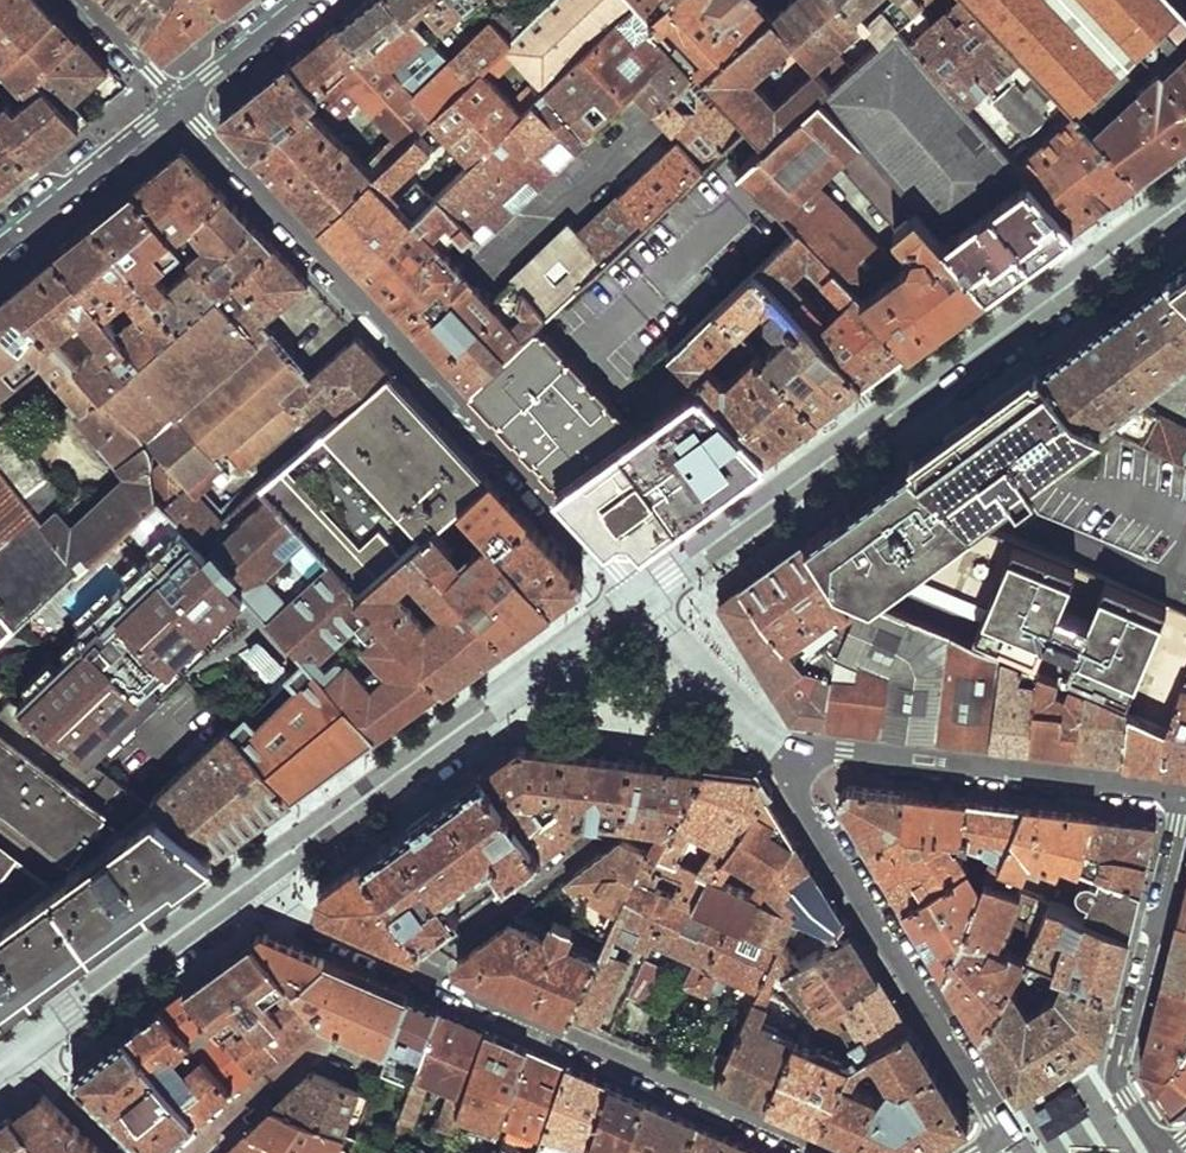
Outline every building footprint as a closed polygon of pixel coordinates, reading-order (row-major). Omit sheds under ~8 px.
[(0,16),(0,65),(58,12),(47,0),(17,0),(0,16)] [(17,0),(0,0),(0,16),(17,0)] [(122,10),(144,33),(168,0),(113,0),(122,10)] [(233,0),(168,0),(144,33),(165,55),(198,28),(233,0)] [(367,55),(409,17),(392,0),(369,0),(358,9),(339,24),(367,55)] [(409,17),(424,4),(443,23),(471,0),(392,0),(409,17)] [(541,94),(530,84),(512,101),(493,80),(515,60),(544,91),(635,3),(633,0),(554,0),(520,33),(511,41),(470,82),(432,120),(472,162),(541,94)] [(635,3),(650,19),(671,0),(633,0),(635,3)] [(650,19),(660,30),(668,22),(706,63),(697,71),(702,77),(771,16),(757,0),(671,0),(650,19)] [(846,0),(789,0),(771,16),(702,77),(745,125),(763,145),(820,95),(882,40),(872,30),(842,57),(834,48),(864,21),(846,0)] [(925,0),(887,0),(872,14),(861,0),(862,0),(846,0),(864,21),(872,30),(882,40),(899,25),(922,4),(926,1),(925,0)] [(899,25),(1030,176),(1074,226),(1104,205),(1140,179),(971,0),(955,0),(956,1),(936,19),(922,4),(899,25)] [(1140,179),(1162,162),(1185,145),(1185,6),(1181,0),(971,0),(1140,179)] [(635,3),(544,91),(541,94),(472,162),(458,176),(361,270),(416,329),(471,388),(534,327),(745,125),(702,77),(697,71),(660,30),(650,19),(635,3)] [(511,41),(520,33),(501,11),(492,20),(511,41)] [(58,12),(0,65),(0,78),(10,70),(25,87),(36,76),(80,36),(69,24),(58,12)] [(432,120),(470,82),(450,60),(409,17),(367,55),(320,96),(254,155),(288,192),(321,227),(394,156),(385,146),(383,146),(380,149),(365,163),(332,126),(348,112),(364,97),(407,144),(418,133),(432,120)] [(492,20),(450,60),(470,82),(511,41),(492,20)] [(290,64),(320,96),(367,55),(339,24),(315,44),(290,64)] [(882,40),(820,95),(944,239),(1030,176),(899,25),(882,40)] [(111,68),(80,36),(36,76),(80,124),(90,116),(77,101),(111,68)] [(224,123),(254,155),(320,96),(290,64),(254,94),(225,118),(224,123)] [(36,76),(25,87),(34,96),(18,109),(11,100),(0,110),(0,119),(34,161),(56,144),(80,124),(36,76)] [(11,100),(0,88),(0,110),(11,100)] [(988,289),(944,239),(820,95),(763,145),(740,165),(799,227),(910,346),(949,318),(988,289)] [(348,112),(380,149),(383,146),(385,146),(394,156),(407,144),(364,97),(348,112)] [(14,177),(34,161),(0,119),(0,189),(14,177)] [(361,270),(458,176),(447,165),(404,207),(386,187),(430,145),(418,133),(407,144),(394,156),(321,227),(341,249),(361,270)] [(257,226),(184,148),(159,168),(135,188),(203,271),(257,226)] [(1074,226),(1030,176),(944,239),(988,289),(1033,257),(1074,226)] [(180,326),(219,292),(203,271),(135,188),(115,203),(96,219),(180,326)] [(143,358),(180,326),(96,219),(75,236),(56,251),(101,307),(124,288),(141,308),(117,328),(143,358)] [(266,236),(257,226),(203,271),(219,292),(275,245),(266,236)] [(757,268),(863,381),(886,364),(910,346),(799,227),(757,268)] [(157,497),(197,540),(221,521),(189,485),(233,446),(249,462),(298,421),(301,422),(328,399),(343,416),(393,372),(357,334),(312,374),(265,320),(309,282),(275,245),(219,292),(180,326),(143,358),(103,393),(144,437),(164,458),(152,468),(157,497)] [(143,358),(117,328),(101,307),(56,251),(19,281),(0,296),(0,320),(23,338),(37,321),(54,338),(82,315),(103,341),(77,363),(103,393),(143,358)] [(1169,274),(1185,290),(1185,261),(1169,274)] [(863,381),(757,268),(717,307),(739,328),(758,349),(819,413),(837,400),(863,381)] [(1103,321),(1041,367),(1076,410),(1101,422),(1185,463),(1185,428),(1134,400),(1185,358),(1185,290),(1169,274),(1103,321)] [(739,328),(717,307),(674,349),(706,385),(768,450),(794,431),(819,413),(758,349),(727,378),(719,380),(706,366),(709,356),(739,328)] [(37,321),(23,338),(0,320),(0,395),(42,362),(82,410),(79,413),(129,473),(73,525),(55,508),(50,512),(33,490),(49,477),(5,423),(0,427),(0,470),(79,568),(132,519),(157,497),(152,468),(154,456),(144,437),(103,393),(77,363),(54,338),(37,321)] [(566,361),(534,327),(471,388),(487,406),(502,421),(566,361)] [(768,450),(706,385),(637,435),(566,361),(502,421),(612,539),(627,528),(641,543),(768,450)] [(957,427),(910,461),(975,519),(1101,422),(1076,410),(1041,367),(1016,385),(957,427)] [(460,507),(493,480),(443,426),(393,372),(343,416),(260,487),(357,594),(415,544),(433,530),(460,507)] [(975,519),(910,461),(883,481),(849,506),(827,523),(805,538),(838,586),(871,600),(895,584),(979,621),(969,644),(1001,658),(1037,672),(1085,692),(1127,709),(1148,662),(1171,606),(975,519)] [(79,568),(0,470),(0,642),(79,568)] [(490,539),(498,547),(529,519),(511,500),(493,480),(460,507),(490,539)] [(407,712),(441,687),(357,594),(260,487),(221,521),(197,540),(245,592),(304,657),(376,734),(407,712)] [(76,636),(82,644),(16,703),(89,758),(164,691),(151,676),(245,592),(197,540),(157,497),(132,519),(163,553),(78,629),(81,631),(76,636)] [(529,519),(498,547),(552,606),(568,594),(583,584),(584,578),(529,519)] [(526,625),(552,606),(498,547),(490,539),(464,562),(433,530),(415,544),(503,642),(526,625)] [(774,561),(741,585),(808,661),(774,693),(783,707),(792,720),(823,723),(832,654),(886,673),(880,729),(936,736),(993,743),(1001,658),(969,644),(871,600),(838,586),(805,538),(774,561)] [(415,544),(357,594),(441,687),(473,664),(503,642),(415,544)] [(774,693),(808,661),(741,585),(721,599),(719,604),(747,649),(774,693)] [(886,673),(832,654),(823,723),(852,726),(880,729),(886,673)] [(257,726),(245,713),(229,728),(292,795),(334,765),(376,734),(304,657),(288,672),(301,686),(257,726)] [(1037,672),(1001,658),(993,743),(1010,745),(1029,747),(1037,672)] [(1085,692),(1037,672),(1029,747),(1053,749),(1078,752),(1085,692)] [(1167,726),(1163,763),(1185,765),(1185,682),(1167,726)] [(213,853),(89,758),(16,703),(0,691),(0,800),(83,863),(54,886),(0,845),(0,1007),(96,937),(213,853)] [(1127,709),(1085,692),(1078,752),(1102,755),(1125,758),(1130,711),(1127,709)] [(1167,726),(1130,711),(1125,758),(1145,760),(1163,763),(1167,726)] [(229,728),(227,726),(151,798),(218,849),(256,821),(292,795),(229,728)] [(501,760),(482,773),(543,854),(575,831),(558,809),(564,753),(518,748),(501,760)] [(558,809),(575,831),(584,824),(586,818),(622,822),(622,821),(629,760),(597,756),(564,753),(558,809)] [(629,760),(622,821),(662,827),(652,849),(662,854),(704,769),(667,764),(629,760)] [(662,854),(654,865),(657,865),(680,875),(674,891),(672,895),(694,905),(769,795),(757,775),(731,772),(704,769),(662,854)] [(423,941),(460,914),(445,892),(489,859),(506,880),(543,854),(482,773),(362,860),(423,941)] [(854,824),(868,847),(899,828),(905,794),(846,788),(839,799),(854,824)] [(886,876),(904,905),(960,868),(946,848),(951,838),(968,844),(969,801),(944,798),(905,794),(899,828),(868,847),(886,876)] [(768,885),(796,838),(782,817),(769,795),(694,905),(726,920),(744,927),(760,898),(768,885)] [(969,801),(968,844),(994,856),(985,873),(997,877),(1026,808),(997,804),(969,801)] [(997,877),(1019,886),(1032,855),(1063,868),(1065,858),(1080,864),(1084,865),(1096,816),(1061,812),(1026,808),(997,877)] [(1084,865),(1143,888),(1159,827),(1155,822),(1125,819),(1096,816),(1084,865)] [(623,838),(612,846),(569,879),(578,882),(585,878),(602,884),(599,891),(623,901),(624,902),(642,859),(654,865),(662,854),(652,849),(623,838)] [(796,838),(768,885),(781,900),(778,905),(794,912),(821,925),(842,934),(850,929),(823,884),(796,838)] [(600,958),(575,1017),(598,1027),(626,964),(610,954),(621,931),(652,945),(654,939),(672,895),(674,891),(651,882),(657,865),(654,865),(642,859),(624,902),(608,940),(600,958)] [(344,873),(322,889),(323,907),(359,923),(414,947),(423,941),(362,860),(344,873)] [(1063,904),(1131,933),(1136,911),(1143,888),(1084,865),(1080,864),(1063,904)] [(960,868),(904,905),(924,937),(944,970),(977,895),(960,868)] [(961,999),(979,1027),(1037,928),(1021,921),(1032,892),(1019,886),(997,877),(985,873),(977,895),(944,970),(961,999)] [(672,895),(654,939),(696,958),(688,980),(699,986),(726,920),(694,905),(672,895)] [(744,927),(778,942),(781,942),(794,912),(778,905),(760,898),(744,927)] [(1055,966),(1115,991),(1123,963),(1131,933),(1063,904),(1050,899),(1040,921),(1067,934),(1055,966)] [(1178,913),(1170,944),(1163,974),(1185,979),(1185,915),(1178,913)] [(573,924),(556,917),(548,935),(513,920),(458,959),(458,966),(485,978),(543,1003),(575,1017),(600,958),(565,942),(573,924)] [(726,920),(699,986),(710,991),(720,973),(757,989),(760,983),(778,942),(744,927),(726,920)] [(979,1027),(1018,1091),(1021,1089),(1057,1066),(1060,1064),(1103,1037),(1115,991),(1055,966),(1067,934),(1040,921),(1037,928),(979,1027)] [(842,934),(821,925),(821,934),(832,939),(799,959),(781,942),(778,942),(760,983),(765,987),(776,967),(820,1012),(879,975),(865,952),(850,929),(842,934)] [(255,937),(291,982),(322,958),(291,943),(264,931),(255,937)] [(188,985),(258,1073),(324,1023),(295,987),(291,982),(255,937),(219,963),(188,985)] [(322,958),(291,982),(295,987),(328,960),(322,958)] [(324,1023),(391,1050),(411,997),(362,975),(328,960),(295,987),(324,1023)] [(664,968),(645,960),(631,994),(650,1002),(664,968)] [(1185,1043),(1185,979),(1163,974),(1152,1018),(1141,1062),(1156,1086),(1185,1043)] [(807,1020),(802,1024),(848,1044),(856,1057),(909,1025),(894,1000),(879,975),(820,1012),(807,1020)] [(743,1091),(767,1101),(794,1036),(761,1021),(767,1005),(764,1001),(768,989),(765,987),(760,983),(757,989),(718,1080),(743,1091)] [(161,1004),(234,1091),(258,1073),(188,985),(174,995),(161,1004)] [(422,1002),(411,997),(391,1050),(386,1063),(417,1077),(442,1011),(422,1002)] [(127,1029),(197,1119),(234,1091),(161,1004),(141,1019),(127,1029)] [(461,1019),(442,1011),(417,1077),(403,1115),(414,1119),(427,1081),(445,1089),(432,1122),(451,1129),(454,1123),(487,1031),(461,1019)] [(939,1073),(909,1025),(856,1057),(850,1062),(822,1125),(886,1152),(916,1152),(936,1141),(968,1122),(939,1073)] [(154,1152),(162,1152),(197,1119),(127,1029),(98,1050),(77,1065),(74,1072),(154,1152)] [(487,1031),(454,1123),(482,1133),(485,1120),(501,1126),(529,1050),(507,1040),(487,1031)] [(795,1113),(822,1125),(850,1062),(794,1036),(767,1101),(795,1113)] [(1156,1086),(1172,1110),(1185,1098),(1185,1043),(1156,1086)] [(529,1050),(501,1126),(543,1140),(569,1068),(549,1059),(529,1050)] [(539,1152),(542,1152),(546,1152),(553,1135),(587,1147),(610,1086),(590,1077),(569,1068),(543,1140),(539,1152)] [(336,1132),(340,1132),(359,1091),(314,1074),(294,1093),(277,1110),(336,1132)] [(585,1152),(626,1152),(643,1101),(628,1094),(610,1086),(587,1147),(585,1152)] [(14,1113),(49,1152),(104,1152),(42,1093),(28,1103),(14,1113)] [(626,1152),(686,1152),(695,1124),(672,1114),(643,1101),(626,1152)] [(307,1152),(327,1152),(336,1132),(277,1110),(263,1123),(252,1133),(307,1152)] [(14,1113),(0,1123),(0,1152),(49,1152),(14,1113)] [(695,1124),(686,1152),(761,1152),(733,1140),(695,1124)] [(252,1133),(238,1146),(231,1152),(307,1152),(252,1133)]
